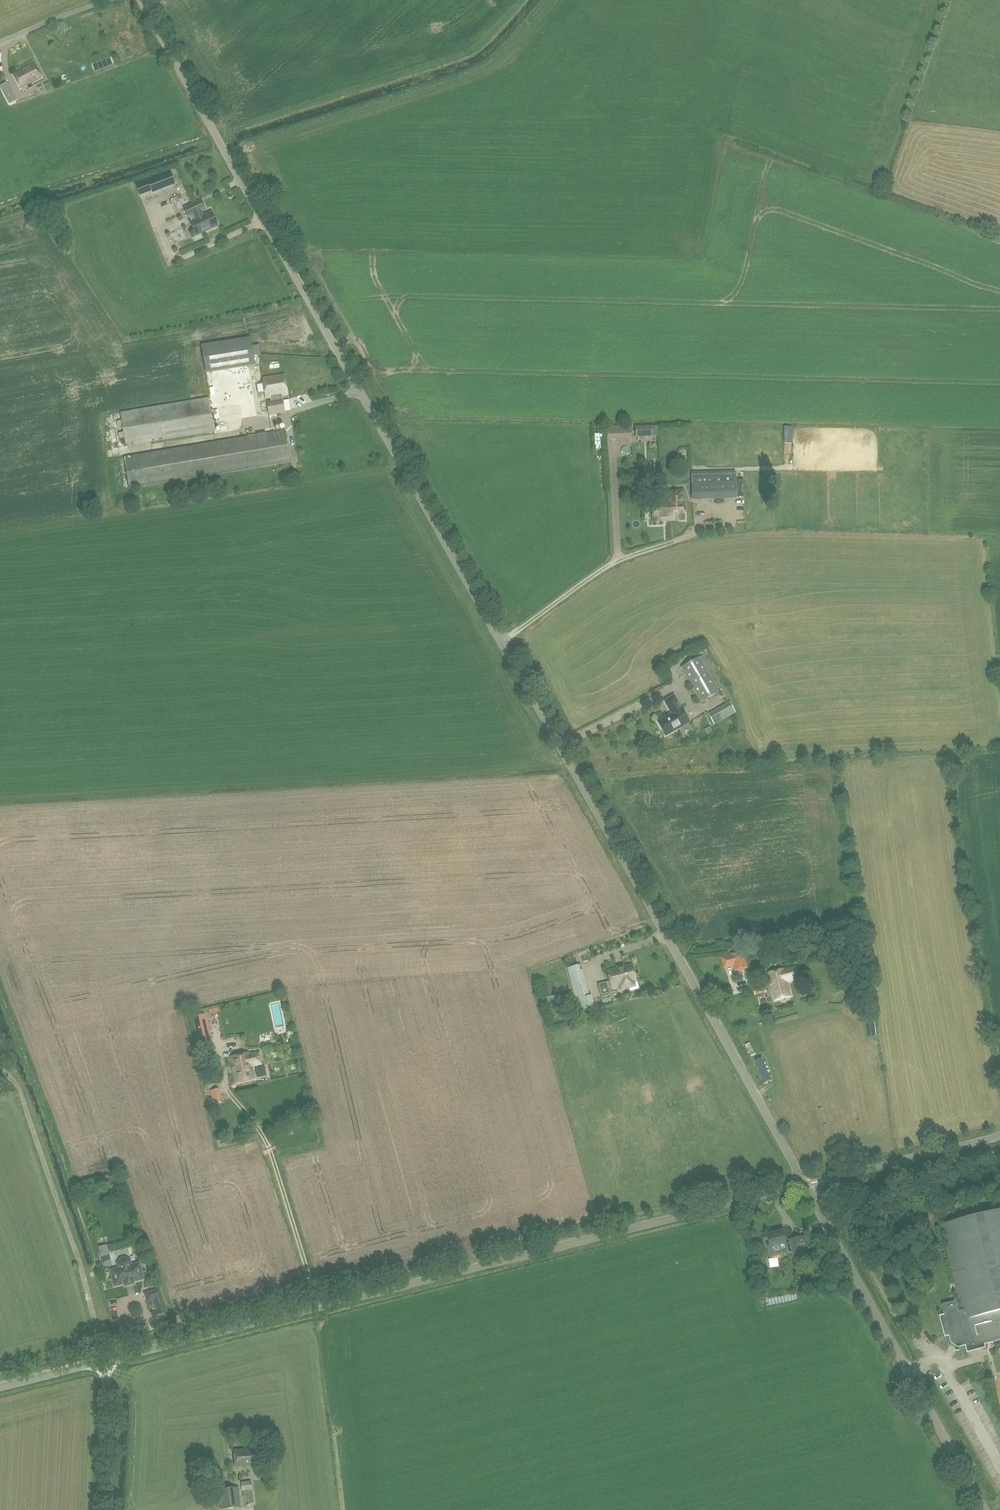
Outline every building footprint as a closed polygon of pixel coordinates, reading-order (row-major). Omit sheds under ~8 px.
[(22,89),(28,86),(32,83),(42,79),(35,64),(15,74),(22,89)] [(16,101),(26,99),(24,92),(14,94),(16,101)] [(170,173),(148,182),(152,194),(175,185),(170,173)] [(151,196),(161,221),(173,216),(166,199),(175,196),(172,187),(151,196)] [(206,208),(202,200),(185,209),(189,217),(190,216),(193,222),(192,222),(196,231),(202,228),(205,232),(220,225),(213,212),(205,216),(202,210),(206,208)] [(79,240),(82,250),(98,245),(95,235),(79,240)] [(200,346),(204,372),(253,364),(249,338),(200,346)] [(288,395),(285,375),(263,379),(267,399),(271,398),(272,402),(267,403),(270,416),(286,413),(284,400),(282,400),(282,396),(288,395)] [(127,446),(215,431),(209,399),(121,413),(127,446)] [(636,427),(636,438),(652,437),(652,426),(636,427)] [(291,463),(290,456),(286,431),(119,458),(124,490),(291,463)] [(735,473),(692,474),(693,500),(736,498),(735,473)] [(685,520),(684,500),(683,491),(660,492),(660,496),(668,496),(668,517),(671,517),(671,521),(685,520)] [(668,496),(660,496),(660,498),(666,498),(666,500),(652,501),(653,522),(671,521),(671,517),(668,517),(668,496)] [(699,658),(681,667),(701,702),(718,693),(699,658)] [(681,709),(674,697),(665,702),(674,717),(668,720),(667,718),(658,723),(666,736),(689,723),(682,709),(681,709)] [(709,715),(714,724),(735,712),(730,703),(709,715)] [(748,967),(744,952),(731,955),(735,970),(748,967)] [(632,964),(608,971),(612,988),(619,986),(620,990),(629,987),(628,984),(636,981),(632,964)] [(581,970),(579,965),(568,968),(571,982),(575,997),(579,1013),(596,1008),(592,995),(591,996),(590,993),(583,969),(581,970)] [(797,967),(768,973),(775,1000),(791,996),(787,982),(800,979),(797,967)] [(767,993),(765,986),(754,989),(755,996),(767,993)] [(207,1015),(217,1014),(216,1007),(206,1009),(207,1015)] [(213,1046),(209,1030),(206,1014),(194,1016),(201,1048),(213,1046)] [(255,1079),(252,1066),(262,1064),(260,1053),(250,1055),(250,1053),(231,1057),(236,1083),(255,1079)] [(121,1187),(106,1187),(106,1201),(120,1201),(121,1187)] [(941,1224),(960,1300),(942,1305),(945,1315),(941,1316),(946,1337),(953,1335),(954,1341),(959,1344),(966,1342),(968,1352),(987,1347),(986,1344),(999,1340),(999,1209),(941,1224)] [(115,1218),(120,1228),(126,1225),(121,1215),(115,1218)] [(807,1255),(802,1237),(790,1241),(791,1243),(787,1244),(783,1231),(768,1235),(770,1245),(768,1245),(771,1258),(793,1252),(795,1258),(807,1255)] [(119,1268),(113,1270),(115,1277),(113,1278),(116,1287),(125,1284),(126,1285),(134,1283),(134,1282),(144,1279),(141,1270),(139,1270),(137,1263),(131,1265),(130,1260),(125,1258),(120,1259),(118,1264),(119,1268)] [(159,1289),(146,1294),(149,1302),(154,1300),(158,1311),(152,1313),(155,1321),(169,1316),(159,1289)] [(236,1466),(259,1465),(259,1449),(236,1450),(236,1466)] [(243,1491),(253,1490),(252,1481),(241,1482),(243,1491)] [(219,1489),(221,1509),(241,1507),(239,1487),(219,1489)]
